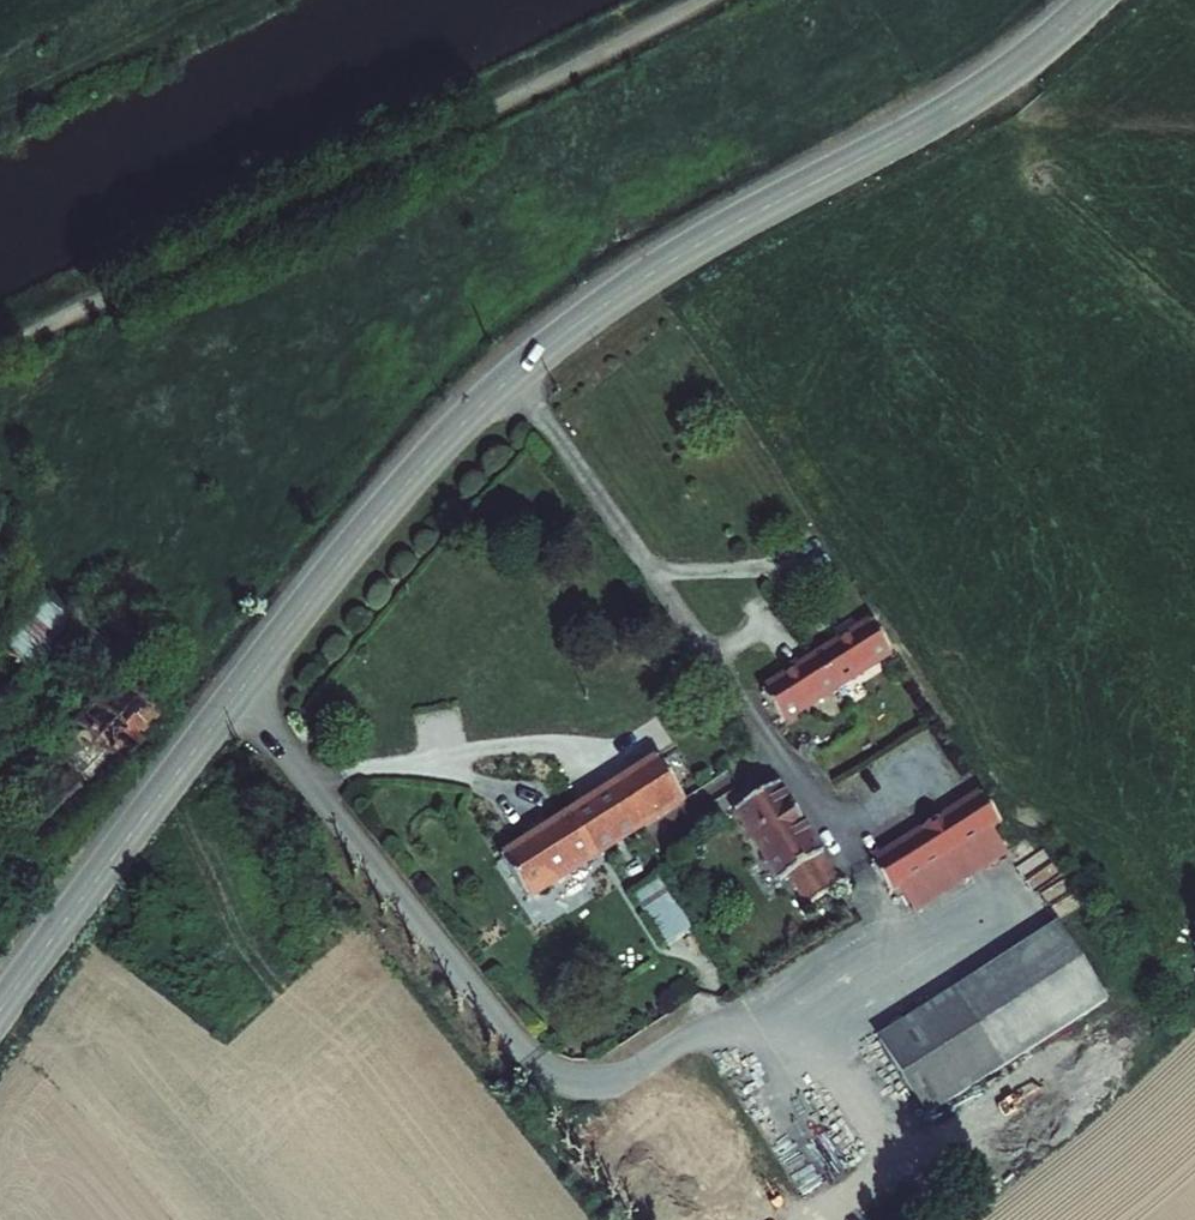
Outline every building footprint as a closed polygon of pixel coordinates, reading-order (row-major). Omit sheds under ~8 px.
[(42,632),(95,683),(54,722),(63,734),(39,755),(50,768),(6,816),(30,841),(125,740),(119,736),(138,713),(105,680),(113,670),(36,594),(0,632),(0,677),(42,632)] [(859,620),(806,654),(824,683),(878,649),(859,620)] [(806,654),(748,690),(767,718),(824,683),(806,654)] [(516,893),(671,796),(645,756),(490,852),(516,893)] [(766,783),(723,811),(768,878),(776,874),(797,902),(828,881),(766,783)] [(986,820),(969,792),(860,864),(879,892),(889,885),(980,825),(986,820)] [(980,825),(889,885),(904,907),(994,848),(980,825)] [(659,878),(634,891),(661,944),(686,931),(659,878)] [(1044,926),(870,1039),(918,1116),(1093,1001),(1044,926)]
